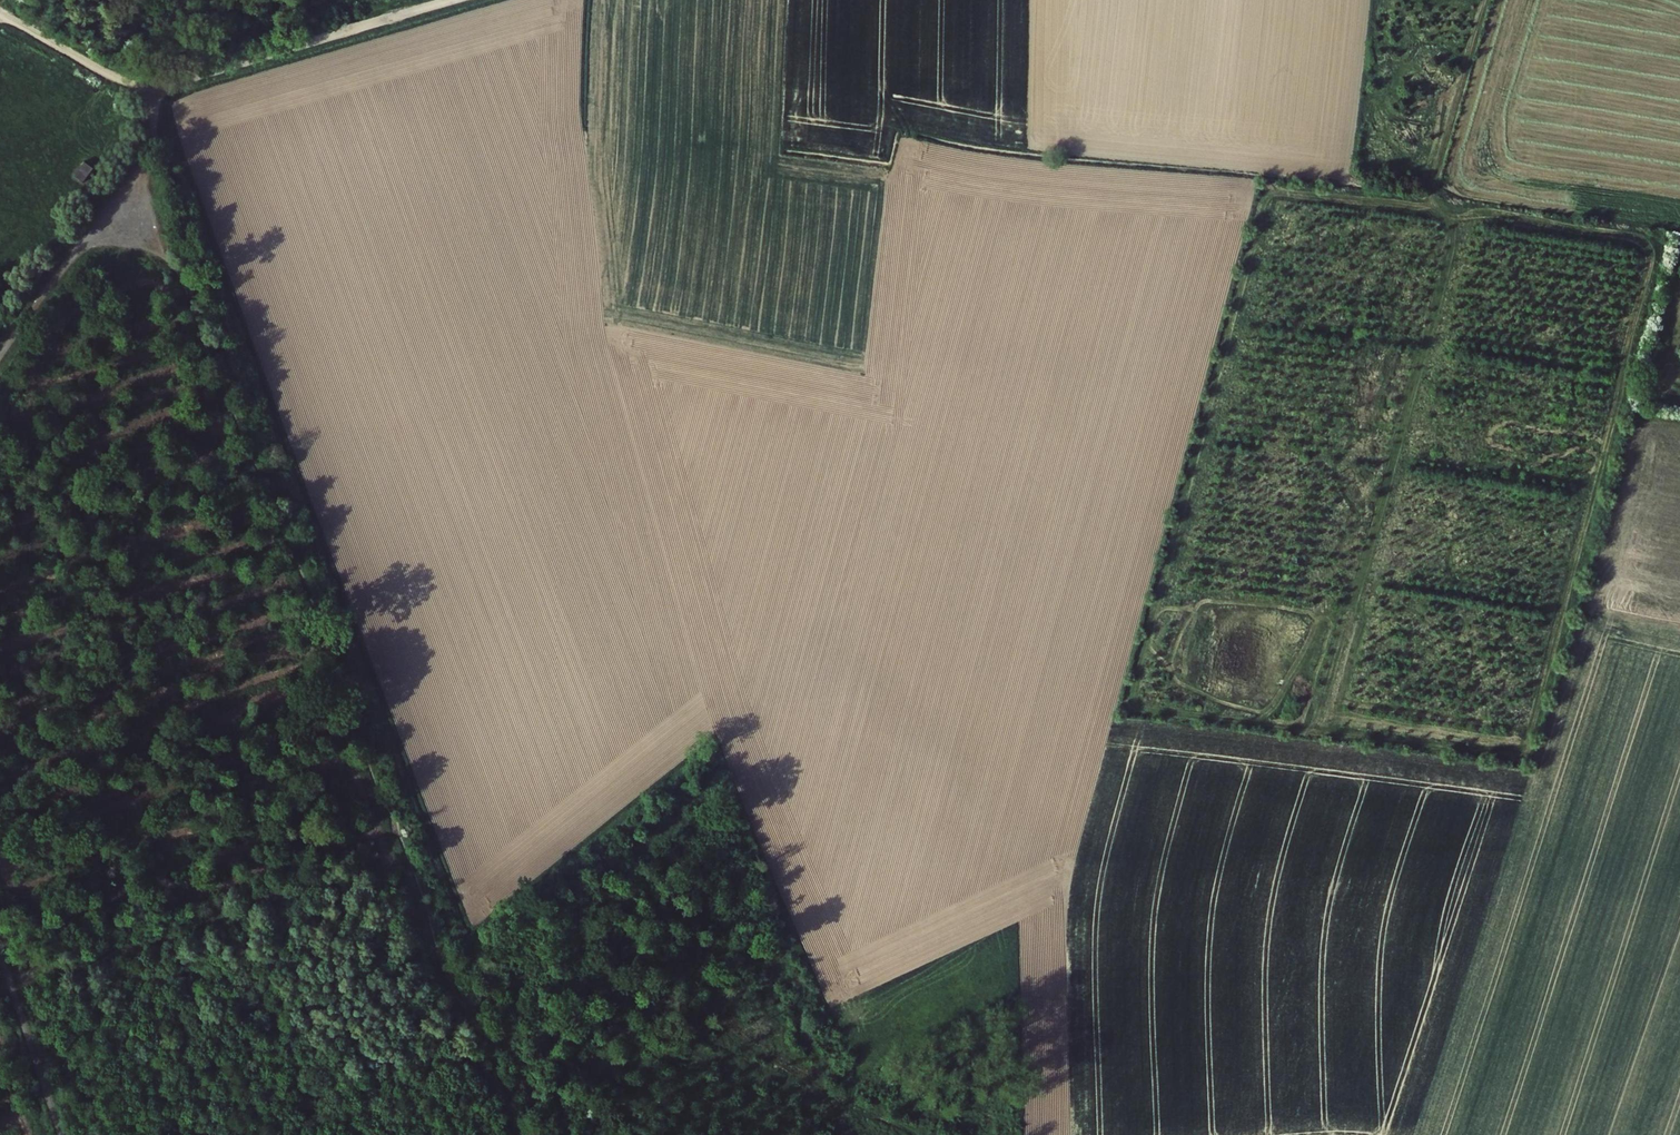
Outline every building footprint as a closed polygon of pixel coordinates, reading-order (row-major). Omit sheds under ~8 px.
[(84,158),(73,174),(83,181),(94,166),(84,158)]
